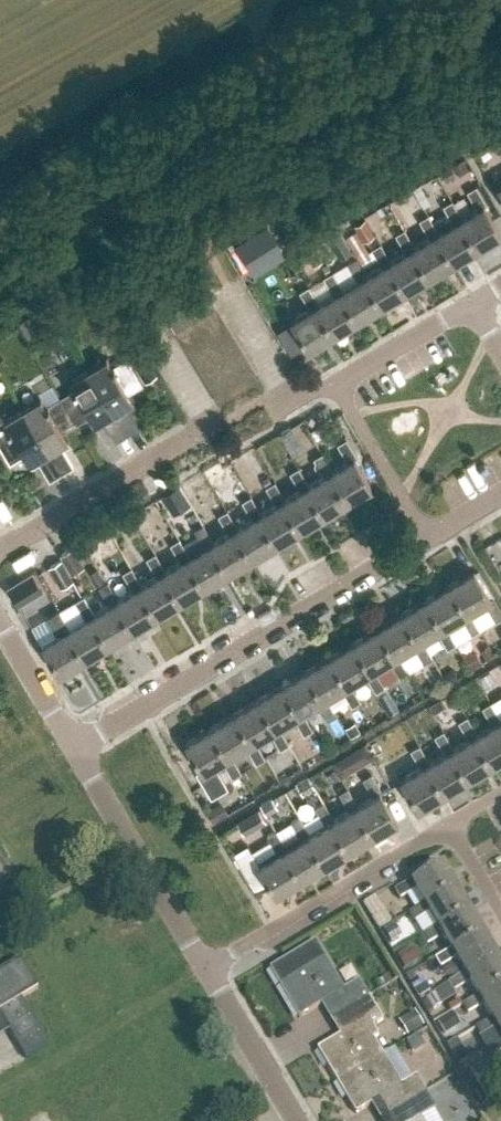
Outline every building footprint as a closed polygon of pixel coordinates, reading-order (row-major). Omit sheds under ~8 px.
[(444,181),(456,174),(451,166),(439,173),(444,181)] [(499,235),(485,211),(483,207),(485,206),(474,187),(466,192),(475,209),(460,218),(457,220),(474,250),(499,235)] [(404,196),(412,209),(419,204),(412,191),(404,196)] [(425,192),(417,196),(427,212),(431,210),(426,202),(429,200),(425,192)] [(457,220),(460,218),(451,201),(442,207),(451,223),(436,232),(433,234),(451,264),(474,250),(457,220)] [(387,202),(377,208),(381,215),(391,209),(387,202)] [(433,234),(436,232),(426,215),(418,220),(428,237),(413,246),(409,248),(427,278),(451,264),(433,234)] [(363,242),(375,235),(365,218),(353,225),(363,242)] [(271,236),(262,220),(231,240),(240,255),(271,236)] [(409,248),(413,246),(403,229),(394,234),(404,251),(388,260),(385,262),(403,292),(427,278),(409,248)] [(340,232),(328,240),(335,251),(347,244),(340,232)] [(385,262),(388,260),(378,244),(370,249),(380,266),(365,275),(361,277),(379,307),(403,292),(385,262)] [(313,266),(322,261),(314,248),(305,253),(313,266)] [(361,277),(365,275),(355,258),(346,263),(356,280),(341,289),(337,291),(355,321),(379,307),(361,277)] [(337,291),(341,289),(331,272),(322,278),(332,294),(317,303),(313,305),(331,335),(355,321),(337,291)] [(313,305),(317,303),(307,287),(298,292),(308,309),(289,320),(306,350),(331,335),(313,305)] [(196,316),(189,305),(166,318),(173,330),(196,316)] [(220,316),(214,306),(196,316),(202,327),(220,316)] [(28,316),(18,323),(29,340),(39,334),(28,316)] [(202,327),(196,316),(173,330),(179,341),(202,327)] [(208,337),(226,326),(220,316),(202,327),(208,337)] [(215,348),(233,337),(226,326),(208,337),(215,348)] [(289,353),(302,345),(291,326),(278,334),(289,353)] [(208,337),(202,327),(179,341),(185,351),(208,337)] [(215,348),(208,337),(185,351),(192,362),(215,348)] [(221,358),(239,347),(233,337),(215,348),(221,358)] [(227,368),(245,357),(239,347),(221,358),(227,368)] [(221,358),(215,348),(192,362),(198,372),(221,358)] [(144,381),(157,373),(142,349),(129,356),(144,381)] [(127,393),(141,385),(125,358),(111,367),(105,357),(86,369),(126,435),(138,428),(127,410),(135,406),(127,393)] [(233,379),(251,368),(245,357),(227,368),(233,379)] [(227,368),(221,358),(198,372),(203,382),(227,368)] [(233,379),(227,368),(203,382),(210,393),(233,379)] [(258,379),(251,368),(233,379),(240,389),(258,379)] [(126,435),(86,369),(68,380),(74,389),(59,398),(75,425),(89,416),(97,428),(103,424),(114,442),(126,435)] [(61,434),(75,425),(59,398),(45,406),(39,397),(20,409),(60,474),(72,467),(61,450),(68,446),(61,434)] [(20,409),(2,420),(7,429),(0,433),(0,449),(9,464),(23,455),(31,468),(38,464),(49,481),(60,474),(20,409)] [(305,449),(292,426),(280,433),(293,456),(305,449)] [(370,485),(353,458),(356,456),(345,438),(336,443),(346,460),(331,469),(328,471),(345,500),(370,485)] [(328,471),(331,469),(321,453),(313,458),(315,462),(314,466),(317,471),(321,471),(323,474),(307,483),(304,485),(322,514),(345,500),(328,471)] [(304,485),(307,483),(297,467),(288,472),(299,489),(283,498),(280,500),(298,529),(322,514),(304,485)] [(192,493),(207,486),(201,472),(185,480),(192,493)] [(280,500),(283,498),(273,481),(265,486),(275,503),(260,512),(256,514),(274,543),(298,529),(280,500)] [(172,515),(190,504),(178,485),(161,496),(172,515)] [(256,514),(260,512),(250,495),(241,500),(251,517),(235,527),(232,528),(250,558),(274,543),(256,514)] [(232,528),(235,527),(225,510),(217,515),(227,532),(212,541),(209,543),(226,572),(250,558),(232,528)] [(129,518),(121,522),(126,530),(133,525),(129,518)] [(209,543),(212,541),(202,524),(193,529),(203,546),(189,555),(185,557),(202,587),(226,572),(209,543)] [(185,557),(189,555),(178,538),(169,544),(179,560),(165,569),(161,572),(179,601),(202,587),(185,557)] [(161,572),(165,569),(155,553),(145,558),(155,575),(141,584),(137,586),(155,616),(179,601),(161,572)] [(48,567),(60,588),(74,581),(62,560),(48,567)] [(137,586),(141,584),(131,567),(121,573),(131,590),(117,598),(113,601),(131,630),(155,616),(137,586)] [(97,585),(104,580),(96,568),(89,573),(97,585)] [(448,584),(465,614),(469,612),(479,629),(494,620),(500,615),(500,613),(492,597),(489,598),(472,570),(448,584)] [(18,604),(42,590),(33,574),(9,588),(18,604)] [(113,601),(117,598),(106,581),(98,586),(109,603),(93,613),(89,615),(107,644),(131,630),(113,601)] [(448,584),(424,599),(442,628),(445,626),(455,643),(470,634),(479,629),(469,612),(465,614),(448,584)] [(89,615),(93,613),(83,595),(74,601),(84,618),(70,626),(65,629),(83,659),(107,644),(89,615)] [(421,641),(436,632),(446,648),(455,643),(445,626),(442,628),(424,599),(400,613),(418,643),(421,641)] [(65,629),(70,626),(60,610),(49,616),(60,633),(41,644),(59,674),(83,659),(65,629)] [(397,655),(407,672),(430,657),(421,641),(418,643),(400,613),(376,627),(394,657),(397,655)] [(373,669),(389,660),(399,677),(407,672),(397,655),(394,657),(376,627),(352,641),(370,671),(373,669)] [(349,684),(365,674),(374,691),(383,686),(373,669),(370,671),(352,641),(328,656),(346,685),(349,684)] [(487,660),(495,655),(489,645),(481,650),(487,660)] [(472,669),(482,663),(473,648),(463,654),(472,669)] [(326,698),(340,689),(350,705),(358,700),(349,684),(346,685),(328,656),(304,670),(322,700),(326,698)] [(301,712),(316,703),(326,720),(335,714),(326,698),(322,700),(304,670),(280,684),(298,714),(301,712)] [(277,726),(292,717),(302,734),(311,728),(301,712),(298,714),(280,684),(256,698),(274,728),(277,726)] [(377,696),(389,714),(398,708),(387,690),(377,696)] [(254,740),(269,731),(279,748),(287,743),(277,726),(274,728),(256,698),(232,713),(250,742),(254,740)] [(437,719),(448,712),(440,699),(429,705),(437,719)] [(497,721),(500,719),(490,702),(481,708),(491,725),(476,734),(473,736),(490,764),(500,758),(500,728),(497,721)] [(229,754),(245,745),(255,762),(264,756),(254,740),(250,742),(232,713),(208,727),(226,756),(229,754)] [(473,736),(476,734),(470,723),(466,717),(458,722),(468,739),(452,748),(449,750),(466,779),(490,764),(473,736)] [(350,738),(360,732),(354,722),(345,728),(350,738)] [(213,764),(221,760),(231,776),(239,771),(229,754),(226,756),(208,727),(184,742),(199,767),(193,771),(209,797),(227,787),(213,764)] [(449,750),(452,748),(442,731),(434,736),(444,753),(429,762),(425,764),(442,793),(466,779),(449,750)] [(425,764),(429,762),(419,745),(410,750),(420,767),(400,779),(417,808),(442,793),(425,764)] [(331,782),(339,778),(334,769),(326,774),(331,782)] [(396,821),(379,793),(381,791),(370,774),(362,779),(372,796),(357,804),(354,806),(371,836),(396,821)] [(303,796),(315,789),(308,776),(295,783),(303,796)] [(354,806),(357,804),(347,788),(339,793),(348,809),(333,819),(330,821),(347,850),(371,836),(354,806)] [(266,816),(278,809),(271,798),(259,804),(266,816)] [(213,823),(228,814),(221,801),(206,810),(213,823)] [(330,821),(333,819),(323,802),(315,807),(318,813),(303,822),(309,833),(306,835),(324,865),(347,850),(330,821)] [(244,834),(266,821),(258,808),(236,821),(244,834)] [(306,835),(309,833),(303,822),(299,816),(291,821),(276,830),(286,847),(282,850),(300,879),(324,865),(306,835)] [(282,850),(286,847),(276,830),(267,836),(270,841),(250,853),(257,864),(275,894),(300,879),(282,850)] [(456,890),(442,867),(413,884),(411,882),(395,892),(400,901),(415,892),(423,905),(426,909),(456,890)] [(470,913),(456,890),(426,909),(423,905),(408,914),(413,923),(429,914),(437,928),(440,932),(470,913)] [(375,920),(387,913),(379,899),(367,906),(375,920)] [(453,955),(483,936),(470,913),(440,932),(437,928),(421,937),(427,947),(442,937),(451,951),(453,955)] [(392,944),(402,938),(394,925),(384,931),(392,944)] [(497,959),(483,936),(453,955),(451,951),(435,960),(440,969),(456,960),(464,974),(466,978),(497,959)] [(331,1000),(340,1015),(367,998),(357,982),(343,990),(314,942),(268,970),(298,1020),(331,1000)] [(405,970),(419,961),(412,948),(397,957),(405,970)] [(500,988),(500,966),(497,959),(466,978),(464,974),(448,983),(454,992),(469,983),(478,997),(480,1002),(500,988)] [(38,990),(20,961),(0,973),(0,1016),(26,1060),(50,1046),(22,1000),(38,990)] [(500,1019),(500,988),(480,1002),(478,997),(462,1007),(467,1015),(483,1006),(491,1020),(493,1024),(500,1019)] [(441,1006),(434,995),(426,1000),(433,1011),(441,1006)] [(382,1023),(367,998),(340,1015),(350,1031),(317,1050),(336,1082),(382,1055),(373,1040),(379,1037),(374,1028),(382,1023)] [(407,1037),(424,1028),(415,1012),(398,1022),(407,1037)] [(445,1036),(461,1026),(453,1013),(437,1023),(445,1036)] [(493,1024),(491,1020),(476,1029),(481,1038),(496,1028),(500,1036),(500,1019),(493,1024)] [(414,1057),(427,1049),(419,1035),(405,1043),(414,1057)] [(458,1066),(468,1060),(457,1040),(447,1046),(458,1066)] [(400,1086),(382,1055),(336,1082),(355,1115),(388,1096),(397,1110),(425,1094),(415,1078),(400,1086)] [(470,1072),(486,1098),(500,1089),(500,1069),(494,1058),(470,1072)] [(425,1094),(397,1110),(404,1120),(421,1120),(420,1119),(434,1110),(425,1094)]
